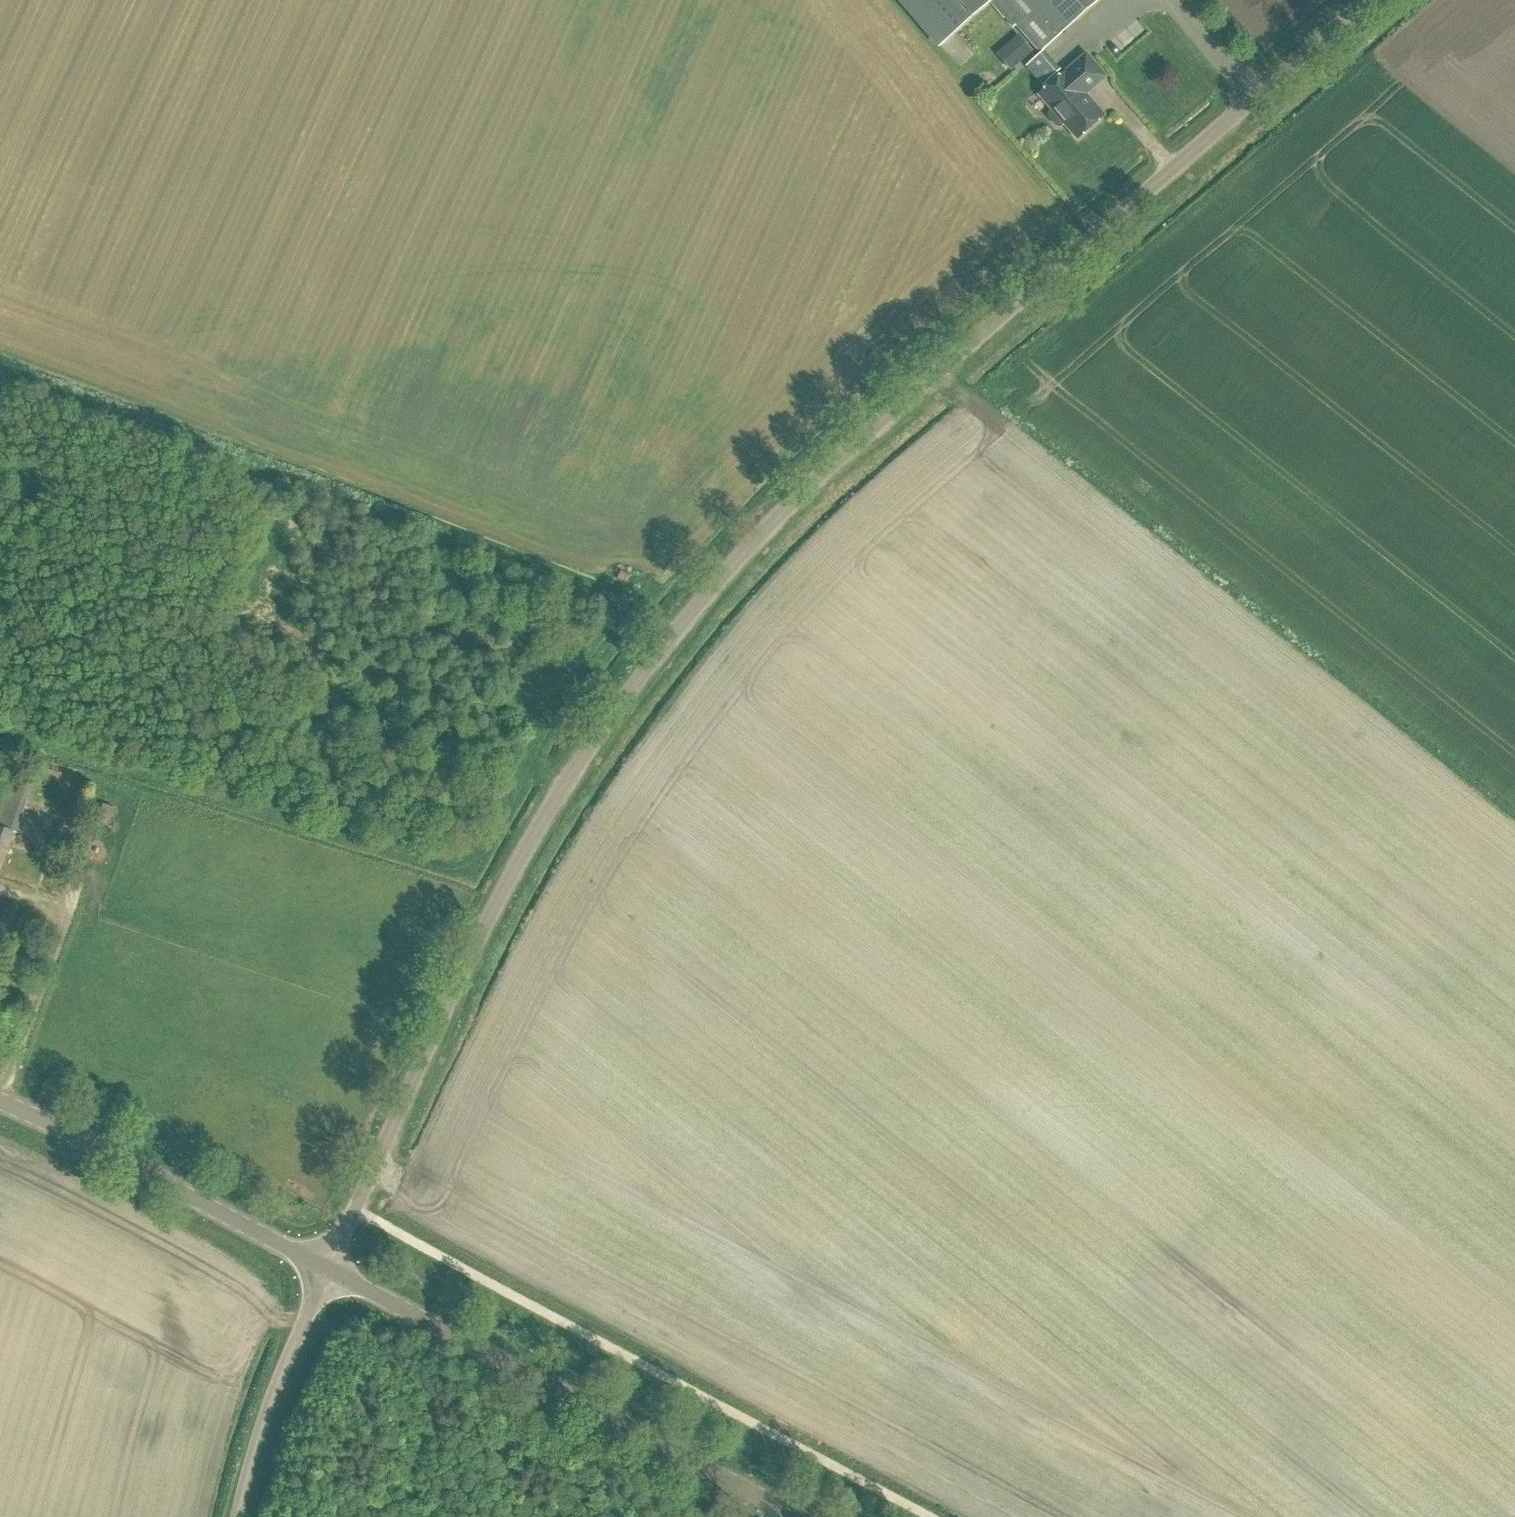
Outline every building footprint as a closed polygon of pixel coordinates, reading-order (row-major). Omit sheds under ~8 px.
[(939,47),(990,2),(1013,28),(1018,23),(1042,51),(1101,0),(898,0),(939,47)] [(1018,35),(1006,45),(1021,62),(1033,52),(1018,35)] [(1026,66),(1043,86),(1061,70),(1044,51),(1026,66)] [(1105,77),(1086,55),(1039,95),(1052,110),(1048,113),(1048,117),(1056,127),(1060,127),(1064,124),(1077,139),(1103,116),(1084,95),(1105,77)] [(102,803),(96,821),(110,826),(115,807),(102,803)] [(0,827),(0,872),(14,831),(0,827)]
